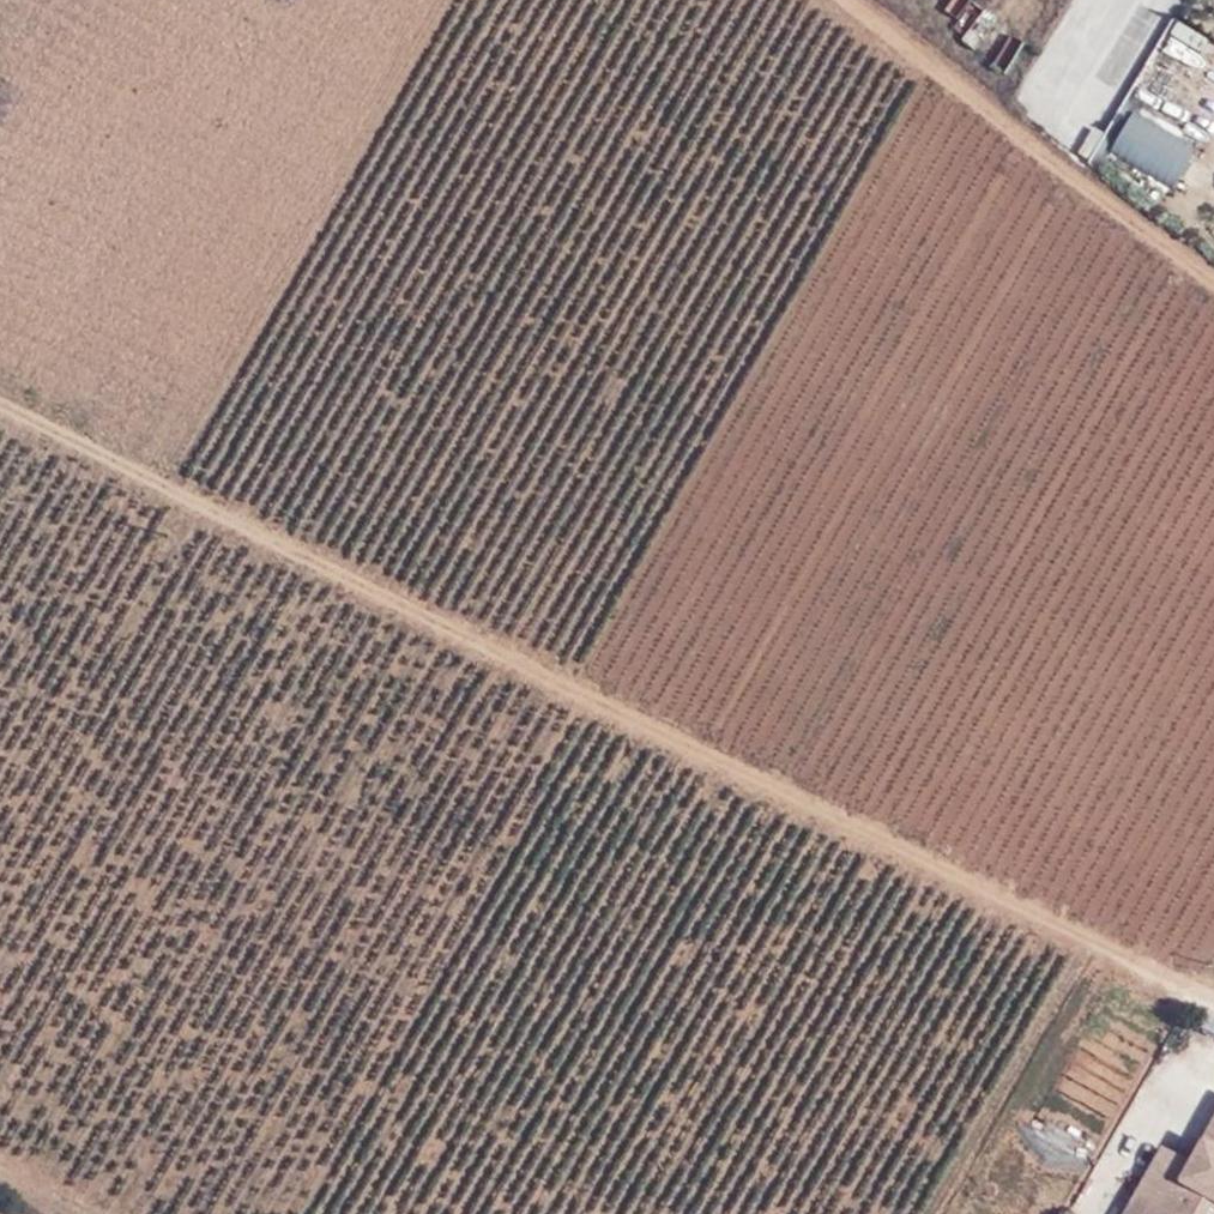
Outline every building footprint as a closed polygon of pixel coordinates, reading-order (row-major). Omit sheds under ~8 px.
[(1181,0),(1075,0),(1015,120),(1100,162),(1181,0)] [(1175,19),(1167,35),(1199,51),(1207,35),(1175,19)] [(1104,160),(1174,188),(1193,140),(1123,113),(1104,160)] [(1211,1090),(1173,1161),(1143,1146),(1108,1213),(1213,1213),(1213,1092),(1211,1090)]
